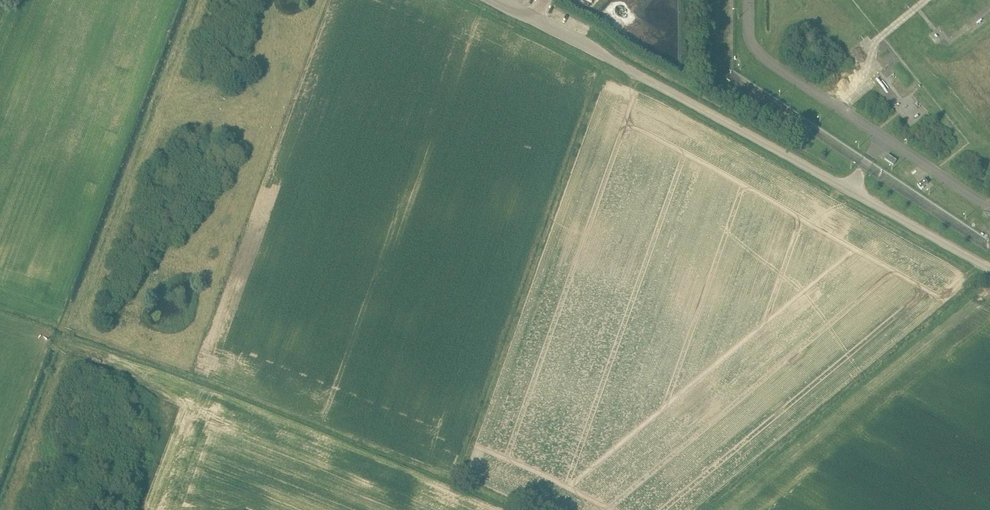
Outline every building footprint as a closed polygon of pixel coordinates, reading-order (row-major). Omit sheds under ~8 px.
[(888,154),(885,159),(894,165),(897,160),(888,154)] [(924,179),(917,185),(921,189),(928,183),(924,179)]
